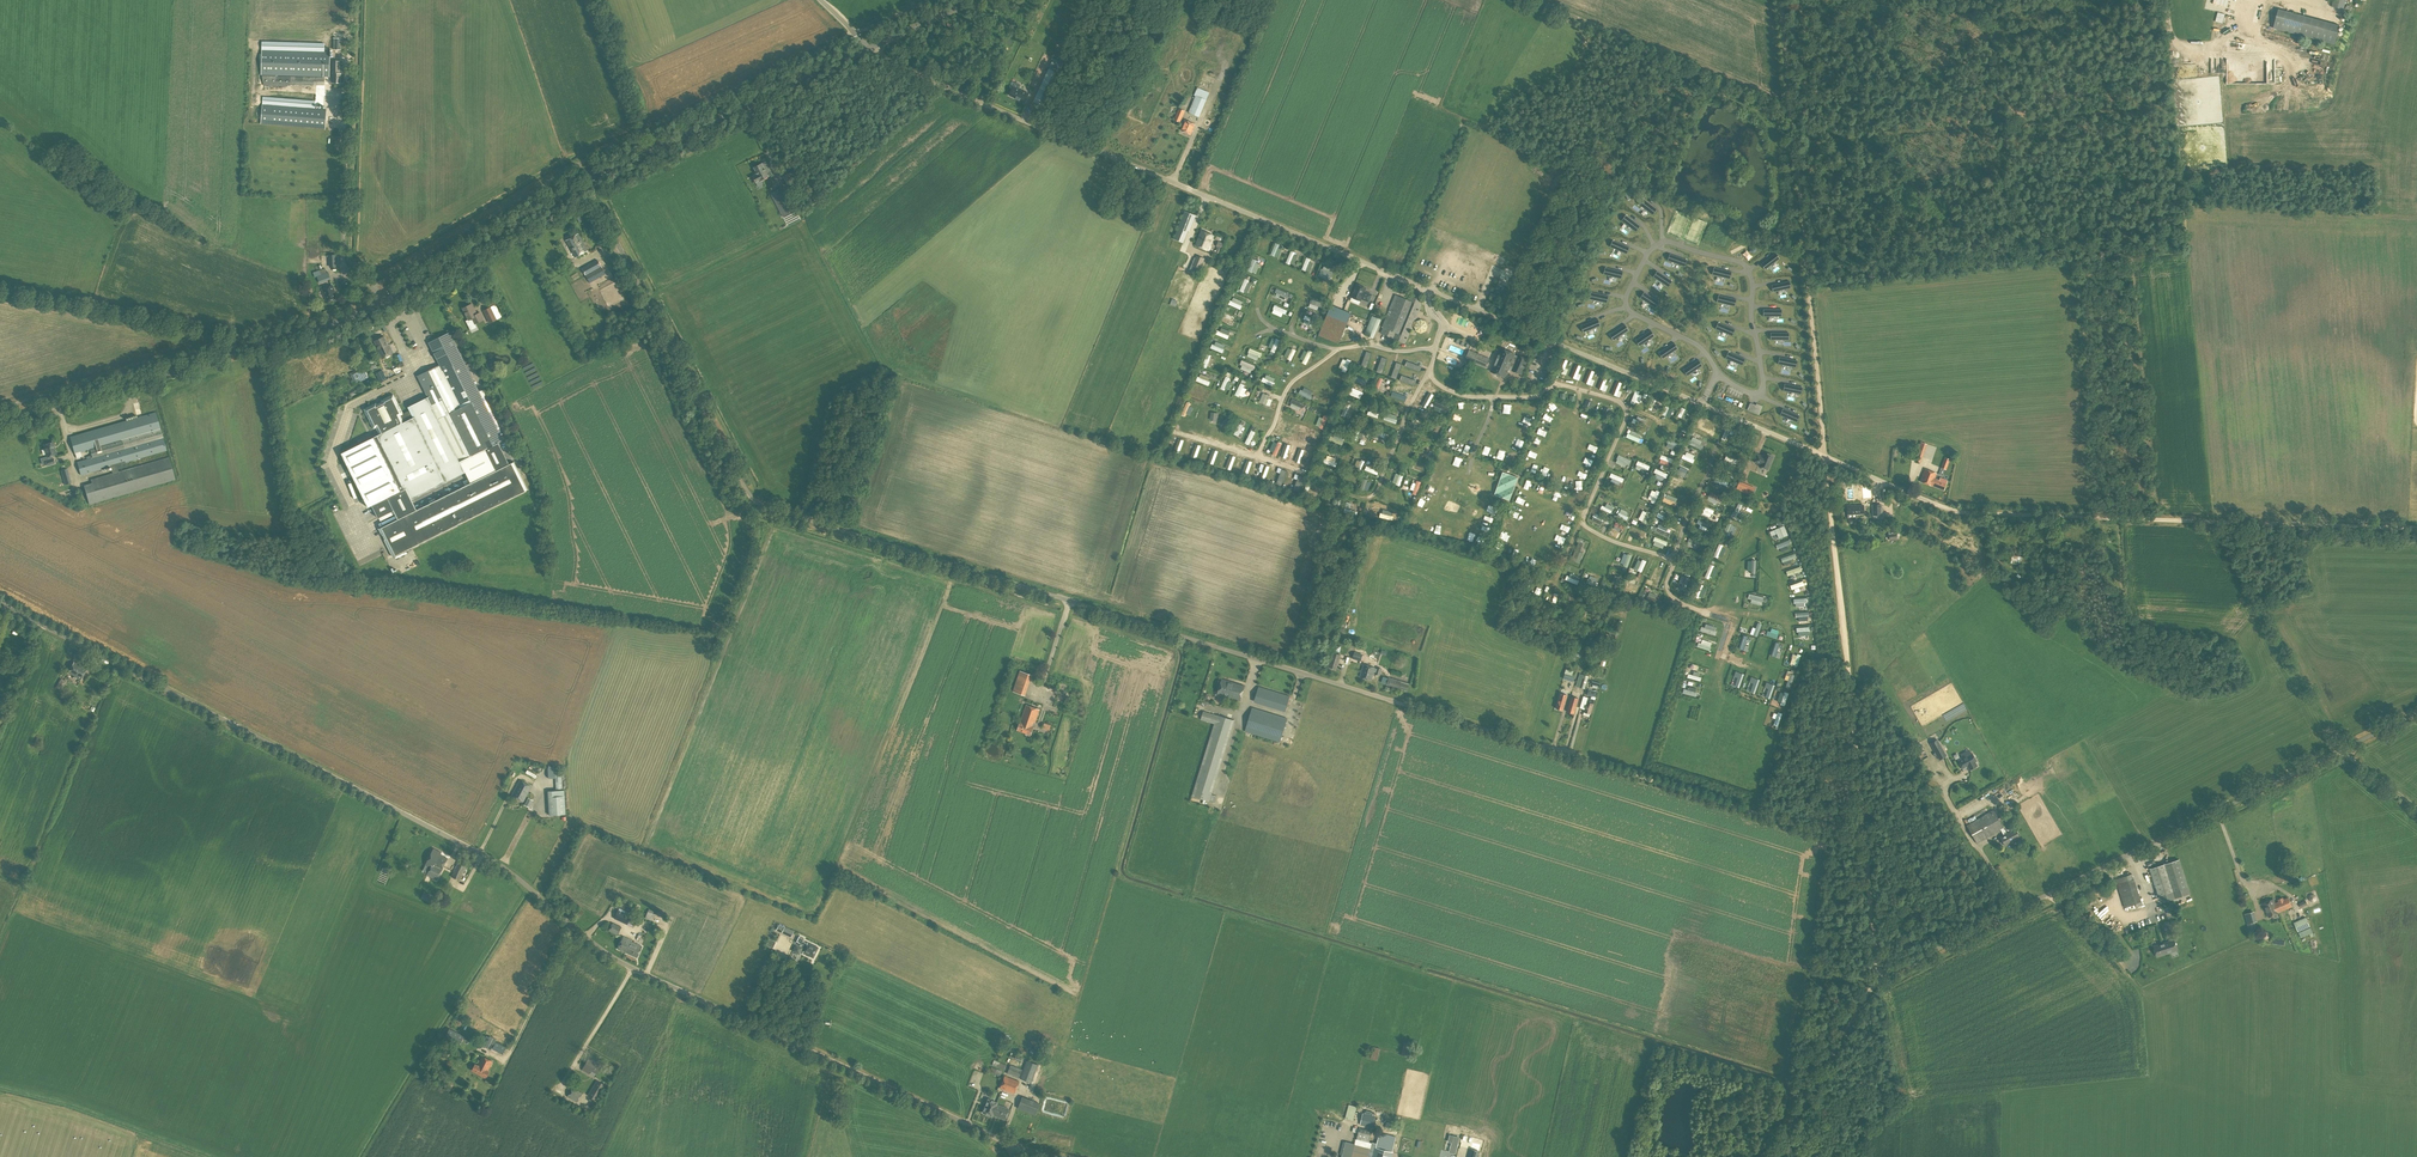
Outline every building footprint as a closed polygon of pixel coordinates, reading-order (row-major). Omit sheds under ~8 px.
[(2276,11),(2273,30),(2335,39),(2337,25),(2298,19),(2299,12),(2290,10),(2289,13),(2276,11)] [(2225,14),(2218,12),(2215,21),(2223,23),(2225,14)] [(1236,43),(1242,45),(1246,33),(1241,31),(1236,43)] [(1206,33),(1205,38),(1218,42),(1219,37),(1206,33)] [(333,49),(341,50),(342,38),(333,38),(333,49)] [(2236,46),(2243,49),(2245,43),(2238,40),(2236,46)] [(261,63),(261,75),(329,76),(329,66),(329,51),(261,50),(261,63)] [(1054,58),(1049,69),(1059,74),(1060,74),(1064,63),(1054,58)] [(341,83),(341,73),(340,73),(340,60),(332,60),(332,67),(332,78),(332,82),(341,83)] [(1208,98),(1220,69),(1209,64),(1197,93),(1208,98)] [(1049,68),(1042,83),(1053,88),(1059,74),(1049,69),(1049,68)] [(262,85),(290,86),(290,84),(290,76),(263,75),(262,85)] [(324,85),(325,77),(293,76),(293,93),(316,94),(316,85),(324,85)] [(1053,88),(1042,83),(1033,101),(1044,106),(1053,88)] [(1029,94),(1013,87),(1009,95),(1025,102),(1029,94)] [(1199,117),(1206,100),(1195,95),(1188,113),(1199,117)] [(325,128),(327,109),(262,104),(261,123),(325,128)] [(1180,122),(1185,111),(1179,108),(1174,120),(1180,122)] [(1191,134),(1195,125),(1185,120),(1181,130),(1191,134)] [(756,174),(752,176),(756,183),(758,187),(763,184),(761,181),(769,177),(769,176),(772,174),(766,161),(753,167),(756,173),(755,174),(756,174)] [(791,191),(797,187),(793,179),(800,175),(797,168),(783,176),(791,191)] [(782,217),(796,210),(784,186),(770,193),(782,217)] [(1532,199),(1533,196),(1521,191),(1520,195),(1532,199)] [(1537,197),(1535,206),(1539,207),(1540,202),(1543,203),(1544,199),(1537,197)] [(1642,198),(1638,203),(1650,213),(1655,207),(1642,198)] [(1518,199),(1516,205),(1529,209),(1531,204),(1518,199)] [(1189,231),(1195,216),(1185,211),(1174,239),(1183,242),(1188,230),(1189,231)] [(1525,220),(1526,216),(1513,211),(1507,226),(1519,230),(1521,225),(1523,225),(1525,220)] [(1626,215),(1622,221),(1635,231),(1639,225),(1626,215)] [(1208,249),(1213,235),(1201,230),(1195,244),(1208,249)] [(1503,232),(1498,243),(1503,246),(1508,234),(1503,232)] [(575,257),(588,250),(578,233),(565,240),(575,257)] [(1509,247),(1513,235),(1508,234),(1504,246),(1509,247)] [(1263,252),(1268,239),(1265,237),(1259,250),(1263,252)] [(1628,247),(1613,240),(1611,247),(1626,253),(1628,247)] [(1220,254),(1224,243),(1218,241),(1216,246),(1217,247),(1215,252),(1220,254)] [(1277,243),(1273,255),(1281,257),(1283,249),(1281,249),(1282,245),(1277,243)] [(1191,258),(1192,248),(1183,247),(1182,250),(1175,249),(1174,256),(1191,258)] [(1293,251),(1288,264),(1292,266),(1297,252),(1293,251)] [(1200,269),(1205,258),(1197,255),(1192,266),(1200,269)] [(1673,255),(1671,261),(1686,267),(1688,260),(1673,255)] [(1776,255),(1763,264),(1768,270),(1780,260),(1776,255)] [(1304,270),(1308,272),(1313,259),(1309,258),(1304,270)] [(590,283),(605,274),(597,260),(582,268),(590,283)] [(1717,260),(1715,267),(1731,271),(1733,264),(1717,260)] [(1252,272),(1258,274),(1262,264),(1255,262),(1252,272)] [(325,268),(317,271),(319,276),(317,276),(320,283),(331,279),(328,272),(327,273),(325,268)] [(1622,271),(1606,268),(1605,275),(1620,278),(1622,271)] [(1671,280),(1658,271),(1654,277),(1667,286),(1671,280)] [(1246,292),(1250,280),(1246,279),(1242,291),(1246,292)] [(1789,281),(1773,284),(1774,291),(1790,288),(1789,281)] [(1366,288),(1357,284),(1351,297),(1361,301),(1362,299),(1369,302),(1372,294),(1365,291),(1366,288)] [(326,301),(336,297),(332,285),(322,289),(326,301)] [(1291,299),(1292,295),(1279,289),(1277,293),(1291,299)] [(1503,302),(1506,296),(1492,290),(1489,297),(1503,302)] [(1601,294),(1586,291),(1584,298),(1600,301),(1601,294)] [(1645,292),(1641,298),(1654,307),(1658,301),(1645,292)] [(1735,298),(1720,295),(1718,302),(1734,305),(1735,298)] [(1409,300),(1398,296),(1385,328),(1384,327),(1381,333),(1405,343),(1409,334),(1408,333),(1411,325),(1414,326),(1416,331),(1421,333),(1426,331),(1428,326),(1426,321),(1421,319),(1416,321),(1413,320),(1414,319),(1415,319),(1421,305),(1420,304),(1421,300),(1411,296),(1409,300)] [(1242,310),(1244,306),(1232,300),(1230,304),(1242,310)] [(476,314),(471,303),(462,308),(468,320),(471,318),(474,324),(483,319),(480,312),(476,314)] [(1284,317),(1285,315),(1289,316),(1290,310),(1276,306),(1274,314),(1284,317)] [(489,323),(497,319),(491,307),(483,310),(489,323)] [(1354,317),(1334,308),(1321,338),(1341,347),(1354,317)] [(1236,325),(1238,321),(1224,316),(1222,320),(1236,325)] [(1596,317),(1581,323),(1584,330),(1599,324),(1596,317)] [(1467,328),(1469,321),(1461,319),(1459,325),(1467,328)] [(1719,323),(1716,329),(1731,336),(1734,329),(1719,323)] [(1624,325),(1610,333),(1614,339),(1628,331),(1624,325)] [(1217,334),(1230,339),(1232,334),(1219,329),(1217,334)] [(1649,331),(1636,340),(1640,346),(1654,336),(1649,331)] [(528,489),(514,461),(505,465),(495,444),(503,439),(449,332),(428,342),(439,364),(417,376),(433,407),(413,417),(409,410),(403,413),(393,394),(380,400),(381,401),(376,404),(375,403),(363,409),(373,429),(375,427),(379,434),(374,437),(340,453),(367,507),(371,505),(377,518),(393,510),(397,519),(379,528),(382,535),(383,534),(385,539),(384,540),(393,556),(412,547),(481,512),(486,510),(528,489)] [(378,349),(388,344),(384,336),(374,341),(378,349)] [(1276,354),(1281,340),(1278,339),(1273,352),(1276,354)] [(1211,347),(1225,352),(1226,348),(1213,343),(1211,347)] [(1673,343),(1660,352),(1664,358),(1677,349),(1673,343)] [(389,344),(388,344),(378,349),(377,350),(381,359),(394,353),(389,344)] [(1250,352),(1264,357),(1265,353),(1251,348),(1250,352)] [(1296,348),(1288,360),(1292,363),(1300,350),(1296,348)] [(1518,356),(1514,355),(1515,354),(1501,348),(1491,372),(1505,377),(1509,367),(1512,368),(1512,369),(1521,373),(1527,359),(1518,355),(1518,356)] [(1304,363),(1309,366),(1315,352),(1310,350),(1304,363)] [(1485,368),(1489,359),(1469,350),(1466,359),(1485,368)] [(1440,358),(1446,361),(1449,353),(1443,351),(1440,358)] [(1729,352),(1726,359),(1741,365),(1744,358),(1729,352)] [(1207,367),(1212,354),(1209,353),(1203,365),(1207,367)] [(1387,368),(1391,369),(1396,356),(1392,355),(1387,368)] [(1780,357),(1779,364),(1795,367),(1796,360),(1780,357)] [(1243,359),(1242,363),(1254,368),(1255,365),(1243,359)] [(1422,360),(1419,372),(1423,374),(1427,362),(1422,360)] [(1697,360),(1684,369),(1688,375),(1701,366),(1697,360)] [(1364,361),(1363,365),(1376,371),(1377,367),(1364,361)] [(374,362),(350,374),(355,384),(362,381),(368,377),(366,372),(377,367),(374,362)] [(1472,364),(1468,374),(1475,377),(1479,368),(1472,364)] [(1273,366),(1271,370),(1284,376),(1286,372),(1273,366)] [(380,382),(387,378),(382,370),(375,373),(380,382)] [(1231,380),(1232,376),(1226,375),(1222,389),(1226,390),(1229,380),(1231,380)] [(1199,376),(1197,380),(1210,385),(1211,380),(1199,376)] [(1244,396),(1248,387),(1245,386),(1246,384),(1242,382),(1237,393),(1244,396)] [(1394,393),(1402,397),(1405,391),(1400,389),(1403,384),(1400,382),(1394,393)] [(1801,387),(1785,384),(1784,391),(1800,394),(1801,387)] [(1302,394),(1312,399),(1314,395),(1312,394),(1314,391),(1306,387),(1302,394)] [(1431,396),(1434,393),(1428,387),(1425,390),(1431,396)] [(1193,390),(1191,395),(1205,400),(1207,395),(1193,390)] [(1266,405),(1270,396),(1263,393),(1259,402),(1266,405)] [(1322,399),(1324,404),(1336,399),(1333,394),(1322,399)] [(1187,416),(1189,412),(1186,411),(1191,401),(1189,400),(1182,413),(1187,416)] [(1593,402),(1586,400),(1584,406),(1591,409),(1593,402)] [(1553,412),(1557,410),(1553,402),(1549,404),(1553,412)] [(1501,406),(1506,415),(1512,412),(1506,403),(1501,406)] [(1750,404),(1747,410),(1758,415),(1761,409),(1750,404)] [(1611,409),(1604,407),(1602,413),(1608,416),(1611,409)] [(1374,408),(1371,412),(1378,416),(1380,412),(1374,408)] [(1798,415),(1783,409),(1781,415),(1796,422),(1798,415)] [(92,458),(77,462),(81,475),(111,466),(113,473),(118,471),(118,469),(126,467),(125,462),(166,450),(155,412),(70,437),(75,454),(76,458),(82,456),(81,452),(90,450),(92,458)] [(1217,421),(1218,413),(1211,412),(1210,420),(1217,421)] [(1326,415),(1320,427),(1325,430),(1331,418),(1326,415)] [(1708,417),(1705,423),(1715,429),(1718,422),(1708,417)] [(1227,429),(1232,423),(1227,418),(1221,423),(1227,429)] [(1245,431),(1243,428),(1245,426),(1243,423),(1234,432),(1239,437),(1245,431)] [(1673,429),(1684,434),(1686,430),(1675,424),(1673,429)] [(1359,426),(1355,439),(1360,441),(1363,427),(1359,426)] [(1459,430),(1450,427),(1448,434),(1457,437),(1459,430)] [(1728,439),(1732,428),(1728,427),(1723,437),(1728,439)] [(1257,441),(1253,440),(1257,431),(1252,429),(1247,442),(1255,445),(1257,441)] [(1346,443),(1347,439),(1336,434),(1334,438),(1346,443)] [(1388,443),(1389,438),(1376,435),(1375,440),(1388,443)] [(1926,447),(1931,447),(1931,437),(1924,437),(1923,453),(1926,453),(1926,447)] [(1690,443),(1700,448),(1703,444),(1692,438),(1690,443)] [(1449,444),(1452,448),(1459,443),(1456,439),(1449,444)] [(1666,448),(1673,450),(1674,447),(1677,448),(1678,443),(1668,440),(1666,448)] [(52,459),(51,456),(56,454),(53,443),(43,445),(47,457),(48,457),(49,460),(45,461),(46,466),(54,464),(53,459),(52,459)] [(1273,452),(1277,454),(1281,445),(1277,443),(1273,452)] [(1484,453),(1491,455),(1494,447),(1487,444),(1484,453)] [(1622,449),(1634,454),(1636,450),(1624,444),(1622,449)] [(1426,454),(1431,459),(1436,454),(1430,449),(1426,454)] [(1697,459),(1694,458),(1696,454),(1687,450),(1683,458),(1694,463),(1697,459)] [(1759,464),(1758,466),(1767,470),(1774,456),(1765,452),(1763,457),(1761,456),(1757,454),(1754,461),(1759,464)] [(1630,463),(1631,459),(1620,455),(1618,458),(1630,463)] [(89,504),(175,480),(169,457),(118,471),(113,473),(91,479),(92,483),(84,485),(89,504)] [(1457,466),(1464,469),(1467,460),(1460,457),(1457,466)] [(1946,470),(1950,459),(1945,457),(1941,468),(1946,470)] [(1337,467),(1339,463),(1326,458),(1324,463),(1337,467)] [(1418,460),(1416,465),(1429,470),(1431,465),(1418,460)] [(1368,467),(1367,472),(1380,475),(1381,470),(1368,467)] [(65,485),(71,483),(67,468),(61,470),(65,485)] [(1657,468),(1655,471),(1659,473),(1658,477),(1664,479),(1664,477),(1668,479),(1670,474),(1657,468)] [(1678,468),(1677,474),(1687,477),(1689,472),(1678,468)] [(1932,486),(1935,478),(1936,473),(1925,469),(1920,481),(1932,486)] [(1518,477),(1502,471),(1494,494),(1509,500),(1518,477)] [(1403,472),(1398,485),(1402,486),(1407,473),(1403,472)] [(1613,472),(1611,476),(1624,483),(1626,479),(1613,472)] [(1430,481),(1436,484),(1439,479),(1432,476),(1430,481)] [(1935,478),(1932,486),(1943,490),(1947,480),(1940,477),(1939,480),(1935,478)] [(1416,480),(1412,493),(1419,494),(1423,482),(1416,480)] [(1672,481),(1670,485),(1679,489),(1681,485),(1672,481)] [(1751,486),(1740,481),(1736,489),(1748,493),(1751,486)] [(1653,489),(1649,498),(1654,500),(1658,491),(1653,489)] [(1517,500),(1525,503),(1528,497),(1520,493),(1517,500)] [(1856,506),(1856,505),(1847,506),(1847,517),(1846,518),(1846,524),(1855,523),(1855,517),(1853,517),(1853,514),(1864,513),(1864,505),(1856,506)] [(1644,520),(1648,511),(1644,509),(1640,519),(1644,520)] [(1612,532),(1616,533),(1620,524),(1616,522),(1612,532)] [(1784,525),(1775,529),(1779,539),(1788,535),(1784,525)] [(1639,537),(1641,531),(1635,528),(1632,534),(1639,537)] [(1665,545),(1668,546),(1670,541),(1656,537),(1655,540),(1665,543),(1665,545)] [(1656,581),(1661,584),(1667,571),(1661,568),(1656,581)] [(1608,646),(1611,635),(1605,633),(1602,644),(1608,646)] [(1582,658),(1584,651),(1571,647),(1569,654),(1582,658)] [(1361,661),(1363,654),(1354,652),(1352,658),(1361,661)] [(1336,669),(1341,655),(1333,653),(1329,667),(1336,669)] [(88,665),(92,658),(85,654),(81,662),(88,665)] [(80,680),(86,668),(74,662),(68,674),(80,680)] [(1375,667),(1364,664),(1360,677),(1371,680),(1374,672),(1375,673),(1374,674),(1380,676),(1382,669),(1377,667),(1376,669),(1375,669),(1375,667)] [(1565,672),(1563,679),(1573,682),(1575,675),(1572,674),(1573,671),(1566,669),(1565,672)] [(1019,676),(1030,680),(1032,675),(1021,670),(1019,676)] [(1588,677),(1579,675),(1576,686),(1584,689),(1588,677)] [(1406,691),(1409,684),(1389,677),(1386,685),(1406,691)] [(62,691),(66,681),(61,678),(56,688),(62,691)] [(1240,701),(1244,686),(1222,679),(1217,693),(1240,701)] [(1025,695),(1027,690),(1015,686),(1013,691),(1025,695)] [(1285,711),(1290,696),(1258,687),(1254,702),(1285,711)] [(1596,697),(1597,692),(1588,689),(1587,695),(1596,697)] [(1562,710),(1567,695),(1560,693),(1556,708),(1562,710)] [(1573,714),(1578,698),(1572,696),(1567,711),(1573,714)] [(1593,704),(1594,699),(1588,698),(1587,702),(1584,711),(1591,713),(1594,704),(1593,704)] [(1031,735),(1039,709),(1026,704),(1017,730),(1031,735)] [(1280,742),(1287,718),(1252,707),(1245,732),(1280,742)] [(1216,715),(1203,711),(1200,719),(1214,724),(1191,795),(1208,800),(1215,802),(1216,796),(1210,794),(1233,720),(1217,715),(1216,715)] [(1937,739),(1930,743),(1939,759),(1946,755),(1937,739)] [(1962,756),(1957,759),(1963,770),(1968,767),(1970,770),(1978,766),(1975,762),(1977,761),(1971,753),(1963,758),(1962,756)] [(2016,779),(2020,788),(2027,785),(2023,776),(2016,779)] [(523,801),(531,786),(519,780),(511,795),(523,801)] [(564,790),(548,791),(548,792),(549,815),(566,814),(564,790)] [(1984,815),(1967,825),(1977,843),(2000,829),(2004,835),(2000,837),(2005,845),(2019,837),(2014,829),(2007,833),(1993,809),(1984,814),(1984,815)] [(436,862),(443,866),(447,858),(440,854),(441,852),(433,848),(426,863),(431,865),(430,867),(430,868),(431,867),(433,868),(436,862)] [(2161,901),(2168,899),(2167,895),(2188,888),(2180,860),(2151,869),(2161,901)] [(459,880),(466,863),(460,861),(457,868),(456,868),(452,877),(459,880)] [(2148,886),(2152,885),(2146,869),(2143,871),(2148,886)] [(2125,907),(2141,901),(2132,874),(2116,879),(2125,907)] [(423,894),(421,898),(430,902),(432,898),(423,894)] [(2273,899),(2263,904),(2269,917),(2279,912),(2280,912),(2292,906),(2288,897),(2284,899),(2283,897),(2278,899),(2279,901),(2275,903),(2273,899)] [(617,902),(615,907),(628,913),(631,908),(617,902)] [(2126,907),(2129,914),(2136,911),(2134,904),(2126,907)] [(573,915),(578,919),(584,911),(580,907),(573,915)] [(627,925),(631,916),(618,909),(614,919),(627,925)] [(654,914),(648,911),(645,918),(651,921),(654,914)] [(2255,912),(2245,915),(2247,924),(2253,922),(2258,921),(2255,912)] [(2298,932),(2310,926),(2306,917),(2294,922),(2298,932)] [(2256,930),(2253,922),(2247,924),(2250,932),(2256,930)] [(617,935),(621,927),(612,923),(608,931),(617,935)] [(784,928),(779,925),(776,930),(791,937),(794,931),(785,926),(784,928)] [(804,938),(798,935),(795,942),(797,942),(796,944),(795,944),(792,952),(799,955),(801,951),(803,952),(802,953),(813,958),(818,947),(807,942),(807,943),(802,941),(804,938)] [(623,936),(617,949),(625,952),(636,957),(642,946),(631,941),(631,939),(623,936)] [(2177,953),(2176,951),(2178,950),(2175,939),(2154,946),(2157,957),(2172,952),(2173,954),(2174,954),(2176,954),(2177,953)] [(465,1036),(450,1028),(445,1037),(460,1045),(465,1036)] [(1020,1061),(1022,1057),(1011,1052),(1009,1057),(1020,1061)] [(485,1077),(488,1072),(487,1071),(493,1061),(482,1055),(477,1065),(475,1064),(471,1070),(485,1077)] [(597,1074),(601,1067),(597,1065),(598,1063),(589,1057),(582,1069),(589,1073),(591,1070),(597,1074)] [(1004,1070),(1006,1065),(994,1060),(992,1065),(1004,1070)] [(1031,1083),(1038,1065),(1026,1060),(1019,1078),(1031,1083)] [(1018,1078),(1022,1069),(1010,1065),(1007,1073),(1018,1078)] [(1000,1075),(1002,1071),(991,1067),(989,1073),(994,1075),(995,1073),(1000,1075)] [(1014,1094),(1019,1081),(1004,1075),(999,1088),(1014,1094)] [(596,1101),(606,1085),(597,1080),(588,1095),(596,1101)] [(577,1103),(583,1093),(573,1087),(567,1097),(577,1103)] [(1018,1108),(1036,1114),(1041,1101),(1024,1095),(1023,1099),(1021,1098),(1018,1108)] [(988,1099),(982,1113),(991,1116),(992,1114),(996,1104),(997,1102),(988,1099)] [(996,1104),(992,1114),(1004,1119),(1008,1109),(996,1104)] [(1361,1108),(1348,1104),(1345,1118),(1357,1122),(1361,1108)] [(1372,1127),(1374,1119),(1375,1116),(1362,1113),(1360,1124),(1372,1127)] [(1358,1133),(1357,1139),(1369,1142),(1372,1131),(1359,1128),(1358,1133)] [(1379,1132),(1378,1137),(1395,1141),(1396,1136),(1379,1132)] [(1451,1143),(1449,1152),(1456,1154),(1460,1137),(1450,1134),(1448,1142),(1451,1143)] [(1378,1137),(1373,1156),(1392,1156),(1393,1152),(1392,1151),(1395,1141),(1378,1137)] [(1342,1156),(1368,1156),(1370,1148),(1345,1141),(1342,1155),(1342,1156)] [(1479,1151),(1471,1149),(1468,1156),(1477,1156),(1479,1151)]
